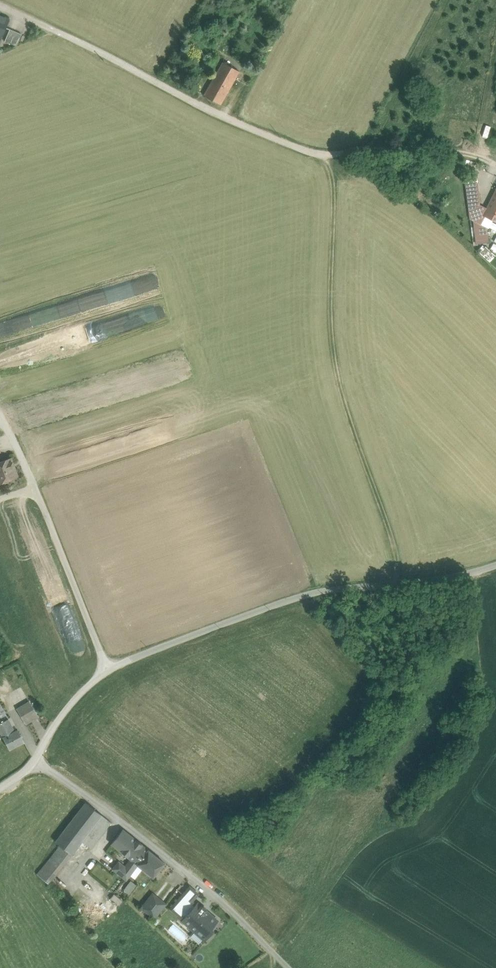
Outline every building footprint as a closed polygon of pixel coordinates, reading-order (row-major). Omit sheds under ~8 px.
[(0,15),(0,36),(1,36),(2,37),(10,19),(0,15)] [(24,32),(12,27),(6,39),(18,44),(24,32)] [(223,63),(205,95),(221,105),(240,72),(223,63)] [(477,183),(465,184),(467,202),(478,201),(480,201),(477,183)] [(484,215),(485,215),(491,218),(495,221),(495,191),(487,209),(484,215)] [(478,201),(467,202),(470,219),(473,221),(481,224),(485,215),(484,215),(487,209),(479,205),(478,201)] [(485,215),(481,224),(473,221),(476,243),(488,242),(486,227),(491,218),(485,215)] [(0,462),(0,479),(1,482),(3,483),(8,481),(9,479),(17,476),(11,458),(0,462)] [(9,720),(0,702),(0,724),(9,720)] [(30,703),(16,711),(24,724),(37,716),(30,703)] [(1,735),(3,738),(4,737),(4,736),(15,730),(9,720),(0,724),(0,736),(1,735)] [(15,730),(4,736),(4,737),(11,750),(26,743),(19,728),(15,730)] [(102,816),(87,803),(57,842),(61,846),(72,854),(82,841),(102,816)] [(102,816),(82,841),(92,849),(112,823),(102,816)] [(149,851),(124,830),(113,844),(132,859),(138,864),(149,851)] [(61,846),(45,867),(55,875),(72,854),(61,846)] [(126,867),(106,851),(101,859),(120,875),(126,867)] [(164,863),(149,851),(138,864),(138,865),(153,877),(164,863)] [(132,859),(126,867),(120,875),(126,880),(138,865),(138,864),(132,859)] [(55,875),(45,867),(39,875),(49,883),(55,875)] [(120,875),(105,893),(112,899),(126,880),(120,875)] [(132,881),(124,890),(130,895),(137,886),(132,881)] [(192,886),(184,895),(191,901),(199,892),(192,886)] [(105,893),(97,903),(104,909),(112,899),(105,893)] [(153,894),(141,908),(154,918),(165,904),(153,894)] [(183,894),(175,903),(183,910),(191,901),(184,895),(183,894)] [(183,910),(175,903),(171,909),(183,920),(196,905),(191,901),(183,910)] [(200,906),(197,904),(196,905),(183,920),(182,921),(204,940),(212,931),(210,929),(217,921),(206,911),(206,909),(202,906),(200,906)]
